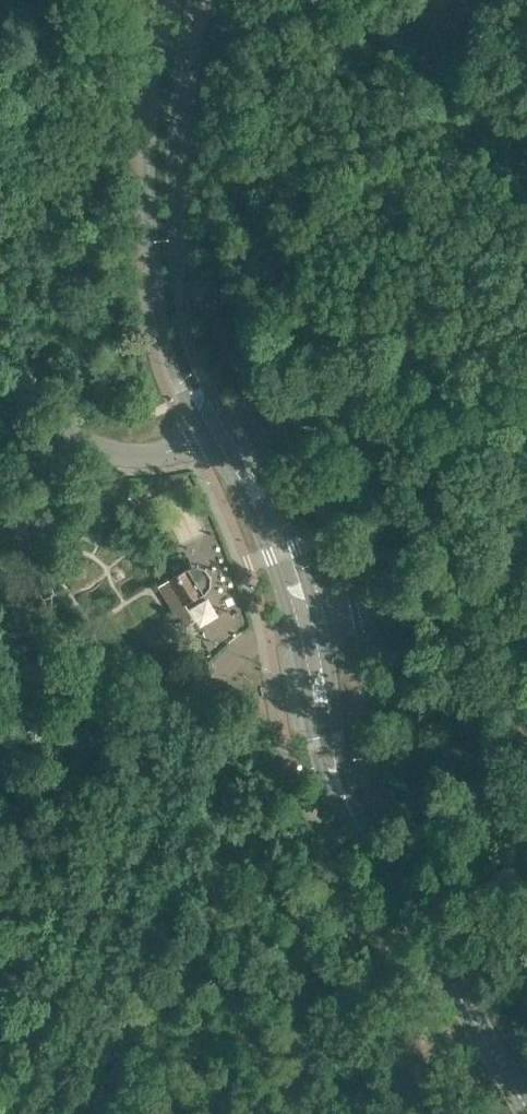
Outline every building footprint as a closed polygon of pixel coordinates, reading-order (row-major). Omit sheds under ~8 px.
[(32,548),(35,548),(38,548),(40,547),(43,546),(46,545),(48,543),(50,542),(52,540),(54,537),(55,535),(57,533),(77,545),(80,539),(87,525),(56,509),(54,507),(52,504),(50,502),(48,501),(45,499),(43,498),(40,497),(37,496),(34,496),(32,496),(29,496),(26,497),(24,498),(21,499),(19,500),(17,502),(15,504),(13,506),(11,508),(10,510),(9,513),(8,515),(7,518),(7,521),(7,523),(7,526),(8,529),(9,531),(10,534),(11,536),(13,538),(15,540),(17,542),(19,544),(21,545),(24,546),(27,547),(29,548),(32,548)] [(185,569),(159,584),(184,626),(186,625),(197,619),(187,603),(201,595),(185,569)]
